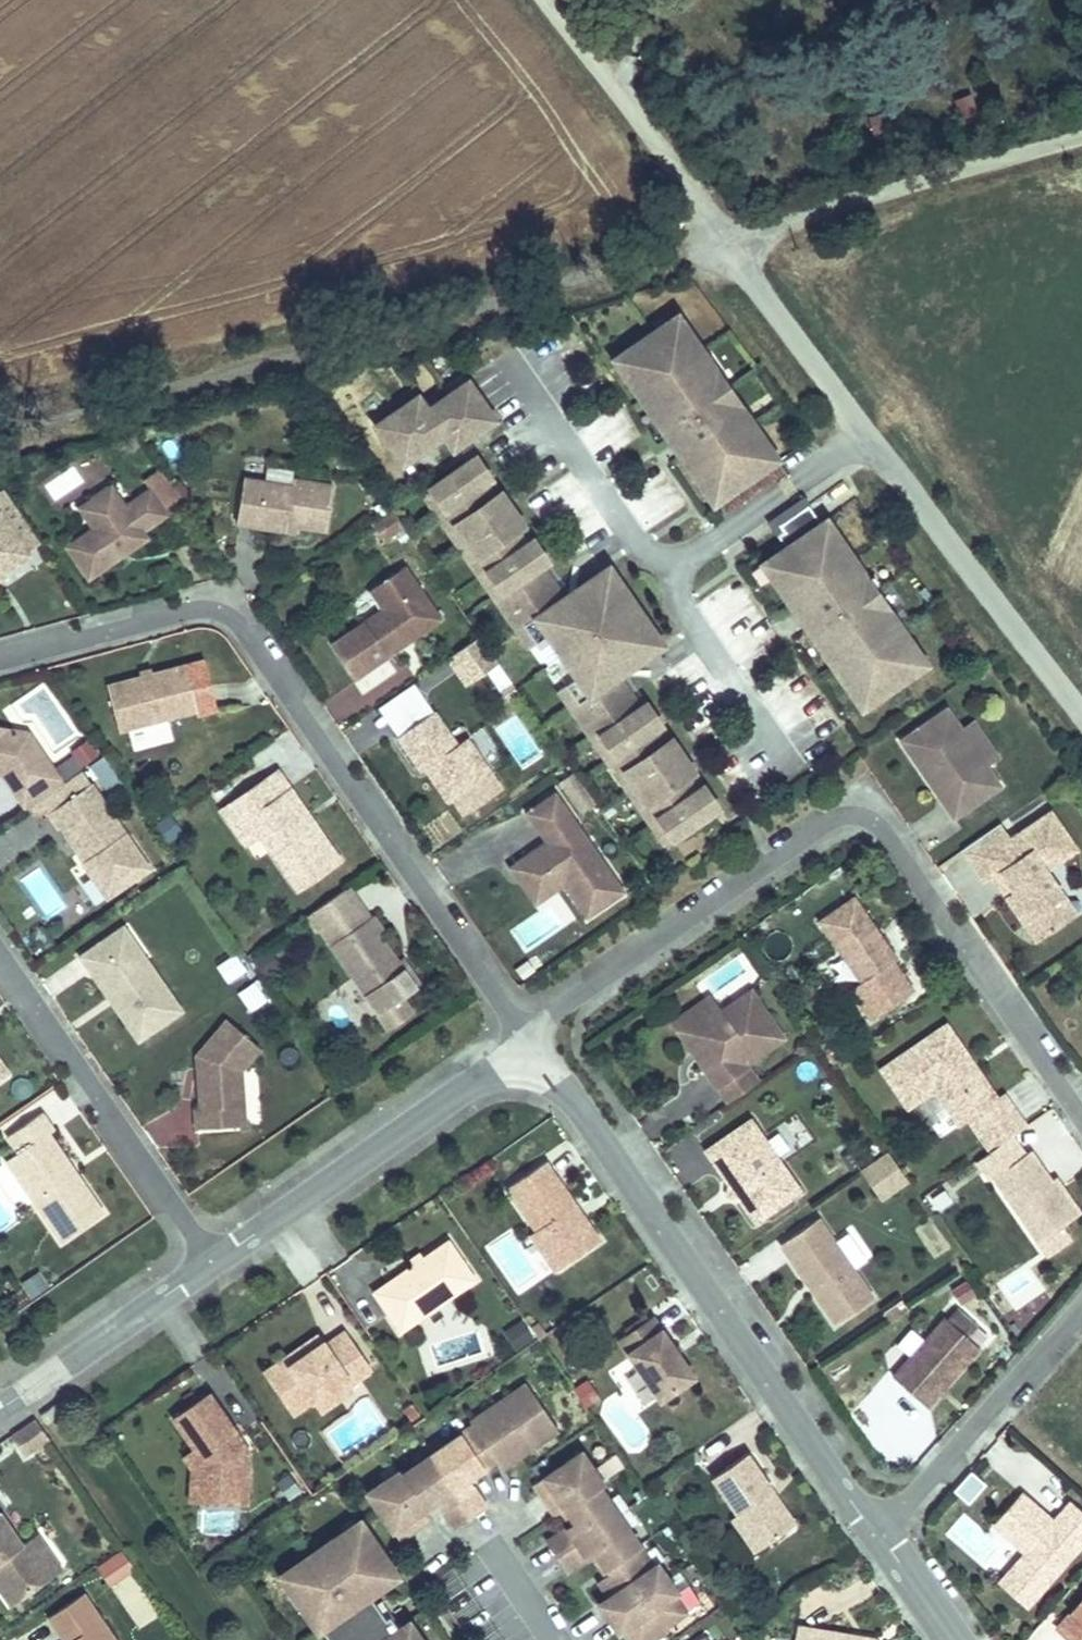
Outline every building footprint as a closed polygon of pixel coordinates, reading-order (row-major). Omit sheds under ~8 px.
[(681,305),(675,309),(689,329),(695,325),(681,305)] [(767,431),(744,397),(738,401),(711,363),(718,358),(695,325),(689,329),(675,309),(622,346),(633,362),(627,366),(659,412),(665,408),(690,445),(684,449),(705,479),(711,475),(722,491),(775,455),(762,435),(767,431)] [(718,358),(711,363),(738,401),(744,397),(718,358)] [(380,414),(407,453),(448,426),(457,439),(500,410),(473,370),(452,385),(432,398),(428,392),(423,385),(380,414)] [(665,408),(659,412),(684,449),(690,445),(665,408)] [(767,431),(762,435),(775,455),(781,451),(767,431)] [(625,671),(614,655),(627,646),(659,624),(619,566),(574,597),(473,451),(435,477),(515,597),(508,601),(533,637),(550,624),(579,666),(561,679),(585,714),(593,709),(617,745),(660,808),(674,828),(713,801),(690,766),(696,761),(673,727),(665,731),(625,671)] [(291,509),(331,514),(336,468),(296,463),(295,470),(248,464),(242,510),(290,516),(291,509)] [(115,466),(80,490),(84,497),(105,483),(128,487),(115,466)] [(58,498),(83,481),(74,468),(49,485),(58,498)] [(105,483),(84,497),(93,510),(66,529),(90,563),(152,521),(147,515),(172,498),(152,470),(128,487),(105,483)] [(810,496),(782,516),(787,522),(781,527),(788,537),(769,550),(780,566),(774,570),(795,600),(801,596),(826,633),(820,637),(851,683),(857,679),(869,695),(921,659),(909,640),(914,636),(891,601),(885,606),(859,567),(865,563),(841,529),(836,533),(823,514),(810,496)] [(384,543),(405,527),(392,508),(370,524),(384,543)] [(828,509),(823,514),(836,533),(841,529),(828,509)] [(1,569),(5,575),(33,558),(6,514),(0,517),(0,570),(1,569)] [(780,566),(769,550),(763,554),(774,570),(780,566)] [(385,594),(333,629),(343,644),(361,632),(375,653),(407,631),(404,626),(410,622),(413,626),(445,605),(408,551),(372,576),(385,594)] [(891,601),(865,563),(859,567),(885,606),(891,601)] [(801,596),(795,600),(820,637),(826,633),(801,596)] [(404,626),(407,631),(413,626),(410,622),(404,626)] [(483,622),(451,644),(469,670),(501,649),(483,622)] [(361,632),(343,644),(357,665),(375,653),(361,632)] [(928,655),(914,636),(909,640),(921,659),(928,655)] [(108,668),(120,713),(197,694),(186,648),(108,668)] [(485,674),(500,690),(512,679),(497,663),(485,674)] [(857,679),(851,683),(863,699),(869,695),(857,679)] [(435,698),(399,722),(422,757),(426,754),(431,751),(455,785),(465,801),(502,776),(468,725),(458,732),(435,698)] [(950,701),(905,731),(926,763),(934,758),(952,785),(945,790),(956,807),(998,778),(990,767),(991,761),(987,756),(963,721),(950,701)] [(593,709),(585,714),(595,729),(610,750),(631,781),(652,811),(667,833),(674,828),(660,808),(617,745),(593,709)] [(6,751),(15,764),(11,767),(27,791),(63,767),(47,743),(35,750),(16,722),(18,714),(0,711),(0,751),(6,751)] [(975,713),(963,721),(987,756),(998,749),(975,713)] [(35,750),(47,743),(29,716),(18,714),(16,722),(35,750)] [(156,721),(128,729),(134,751),(162,743),(156,721)] [(76,768),(97,753),(88,740),(67,755),(76,768)] [(3,756),(11,767),(15,764),(6,751),(0,751),(0,756),(3,756)] [(455,785),(431,751),(426,754),(449,789),(455,785)] [(281,756),(224,795),(237,814),(250,805),(261,821),(272,837),(298,875),(342,846),(315,807),(310,810),(304,801),(309,797),(281,756)] [(926,763),(945,790),(952,785),(934,758),(926,763)] [(1001,776),(991,761),(990,767),(998,778),(1001,776)] [(150,852),(92,767),(49,796),(59,812),(62,810),(80,837),(85,834),(89,841),(83,845),(92,858),(102,861),(109,871),(125,860),(129,866),(150,852)] [(546,829),(515,850),(530,872),(553,856),(559,858),(565,867),(564,873),(586,906),(625,880),(596,836),(585,844),(570,822),(581,815),(557,779),(526,800),(546,829)] [(309,797),(304,801),(310,810),(315,807),(309,797)] [(1003,815),(965,840),(987,872),(994,867),(1002,862),(1015,881),(1007,886),(1039,932),(1062,916),(1050,898),(1064,888),(1047,862),(1077,841),(1053,804),(1014,831),(1003,815)] [(237,814),(248,830),(261,821),(250,805),(237,814)] [(596,836),(581,815),(570,822),(585,844),(596,836)] [(12,862),(2,844),(0,846),(0,869),(12,862)] [(515,850),(509,854),(535,893),(564,873),(565,867),(559,858),(553,856),(530,872),(515,850)] [(102,861),(92,858),(107,881),(129,866),(125,860),(109,871),(102,861)] [(1002,862),(994,867),(1007,886),(1015,881),(1002,862)] [(41,870),(24,880),(44,916),(62,907),(41,870)] [(817,912),(859,974),(898,948),(856,886),(817,912)] [(1064,888),(1050,898),(1062,916),(1077,906),(1064,888)] [(373,902),(331,930),(378,999),(401,984),(416,974),(397,947),(378,919),(383,916),(373,902)] [(119,913),(110,919),(133,952),(142,946),(119,913)] [(110,919),(80,940),(90,956),(96,952),(111,974),(117,976),(123,985),(114,991),(138,1025),(177,999),(142,946),(133,952),(110,919)] [(420,971),(402,944),(397,947),(416,974),(420,971)] [(236,951),(214,964),(225,982),(247,969),(236,951)] [(96,952),(90,956),(114,991),(123,985),(117,976),(111,974),(96,952)] [(690,1009),(690,1020),(712,1052),(704,1058),(716,1075),(748,1054),(746,1052),(783,1026),(751,978),(721,998),(716,991),(690,1009)] [(235,991),(248,1011),(266,1000),(253,979),(235,991)] [(671,1010),(704,1058),(712,1052),(690,1020),(690,1009),(716,991),(711,983),(671,1010)] [(410,998),(401,984),(378,999),(387,1013),(410,998)] [(226,1093),(242,1092),(240,1055),(259,1032),(226,1004),(196,1039),(198,1093),(193,1093),(194,1113),(227,1111),(226,1093)] [(946,1015),(881,1059),(907,1098),(934,1080),(959,1116),(968,1110),(989,1142),(1025,1117),(1003,1085),(997,1089),(977,1060),(972,1063),(965,1053),(970,1050),(946,1015)] [(977,1060),(970,1050),(965,1053),(972,1063),(977,1060)] [(716,1075),(727,1091),(758,1069),(748,1054),(716,1075)] [(242,1092),(226,1093),(227,1111),(242,1111),(242,1092)] [(36,1145),(15,1160),(59,1225),(101,1197),(76,1158),(72,1161),(66,1152),(70,1150),(46,1115),(51,1112),(40,1096),(5,1119),(16,1136),(26,1130),(36,1145)] [(750,1108),(705,1139),(730,1176),(733,1173),(738,1180),(734,1183),(754,1211),(799,1180),(750,1108)] [(4,1144),(15,1160),(36,1145),(26,1130),(16,1136),(4,1144)] [(1030,1142),(992,1167),(1037,1234),(1060,1218),(1075,1208),(1050,1172),(1030,1142)] [(903,1172),(885,1146),(864,1161),(882,1187),(903,1172)] [(534,1217),(559,1254),(597,1228),(582,1205),(577,1208),(572,1200),(576,1197),(543,1148),(505,1174),(534,1217)] [(66,1152),(72,1161),(76,1158),(70,1150),(66,1152)] [(1075,1208),(1079,1205),(1055,1169),(1050,1172),(1075,1208)] [(733,1173),(730,1176),(726,1184),(734,1183),(738,1180),(733,1173)] [(935,1213),(953,1204),(945,1188),(927,1197),(935,1213)] [(18,1215),(0,1190),(0,1227),(18,1215)] [(572,1200),(577,1208),(582,1205),(576,1197),(572,1200)] [(817,1208),(779,1234),(805,1273),(812,1268),(819,1279),(812,1283),(833,1315),(871,1289),(817,1208)] [(528,1221),(553,1258),(559,1254),(534,1217),(528,1221)] [(1060,1218),(1037,1234),(1046,1247),(1069,1232),(1060,1218)] [(933,1221),(917,1230),(932,1256),(948,1247),(933,1221)] [(410,1252),(371,1279),(397,1318),(411,1308),(445,1285),(471,1267),(445,1229),(420,1246),(410,1252)] [(407,1247),(410,1252),(420,1246),(416,1240),(407,1247)] [(812,1268),(805,1273),(812,1283),(819,1279),(812,1268)] [(1026,1279),(1014,1293),(1035,1312),(1048,1298),(1026,1279)] [(648,1303),(615,1326),(656,1387),(690,1364),(648,1303)] [(943,1309),(889,1368),(923,1399),(977,1340),(943,1309)] [(320,1327),(286,1351),(282,1344),(261,1358),(289,1400),(310,1386),(344,1363),(347,1369),(368,1354),(343,1317),(323,1331),(320,1327)] [(310,1386),(317,1398),(351,1375),(347,1369),(344,1363),(310,1386)] [(553,1417),(522,1372),(494,1391),(496,1395),(397,1462),(395,1458),(364,1479),(392,1521),(408,1510),(411,1516),(427,1505),(420,1495),(430,1488),(437,1489),(453,1512),(482,1493),(467,1469),(468,1463),(493,1445),(496,1449),(515,1437),(518,1441),(553,1417)] [(200,1471),(243,1473),(245,1438),(229,1437),(223,1429),(234,1421),(206,1380),(170,1404),(191,1435),(201,1450),(200,1471)] [(586,1380),(572,1389),(584,1406),(598,1397),(586,1380)] [(56,1403),(40,1414),(46,1422),(62,1411),(56,1403)] [(245,1438),(234,1421),(223,1429),(229,1437),(245,1438)] [(191,1435),(179,1442),(187,1454),(185,1486),(242,1490),(243,1473),(200,1471),(201,1450),(191,1435)] [(577,1440),(535,1468),(545,1483),(540,1487),(550,1502),(560,1496),(568,1506),(566,1513),(543,1529),(563,1558),(586,1543),(593,1544),(606,1563),(594,1571),(604,1585),(594,1592),(613,1620),(619,1616),(631,1635),(680,1602),(668,1584),(672,1581),(652,1553),(649,1555),(594,1473),(597,1471),(577,1440)] [(708,1467),(733,1504),(728,1507),(750,1541),(784,1519),(762,1486),(769,1481),(743,1443),(708,1467)] [(952,1492),(970,1503),(985,1480),(966,1468),(952,1492)] [(762,1486),(784,1519),(791,1513),(769,1481),(762,1486)] [(1018,1486),(990,1517),(1022,1545),(1007,1561),(1033,1585),(1081,1530),(1081,1509),(1066,1495),(1049,1514),(1046,1518),(1040,1518),(1039,1505),(1018,1486)] [(359,1504),(333,1522),(337,1527),(363,1510),(359,1504)] [(1049,1514),(1039,1505),(1040,1518),(1046,1518),(1049,1514)] [(3,1570),(0,1572),(0,1582),(9,1595),(50,1566),(26,1532),(20,1536),(0,1508),(0,1565),(3,1570)] [(340,1639),(432,1639),(422,1625),(417,1629),(403,1608),(398,1612),(389,1599),(383,1603),(374,1589),(368,1580),(365,1575),(394,1555),(363,1510),(337,1527),(333,1522),(307,1540),(310,1545),(289,1560),(305,1584),(299,1588),(318,1615),(322,1613),(340,1639)] [(35,1525),(26,1532),(50,1566),(59,1560),(35,1525)] [(307,1540),(279,1558),(299,1588),(305,1584),(289,1560),(310,1545),(307,1540)] [(107,1586),(134,1570),(121,1548),(94,1563),(107,1586)] [(394,1555),(365,1575),(368,1580),(397,1561),(394,1555)] [(1007,1561),(996,1574),(1023,1597),(1033,1585),(1007,1561)] [(58,1639),(121,1639),(81,1584),(47,1608),(58,1625),(66,1619),(73,1630),(65,1635),(58,1639)] [(139,1625),(156,1613),(145,1597),(140,1601),(129,1584),(117,1593),(139,1625)] [(380,1585),(374,1589),(383,1603),(389,1599),(380,1585)] [(1065,1607),(1081,1622),(1081,1588),(1065,1607)] [(409,1605),(403,1608),(417,1629),(422,1625),(409,1605)] [(1052,1621),(1074,1639),(1081,1639),(1081,1622),(1065,1607),(1052,1621)] [(790,1639),(877,1639),(870,1629),(794,1616),(790,1639)] [(66,1619),(58,1625),(65,1635),(73,1630),(66,1619)] [(698,1629),(682,1639),(706,1639),(698,1629)]
